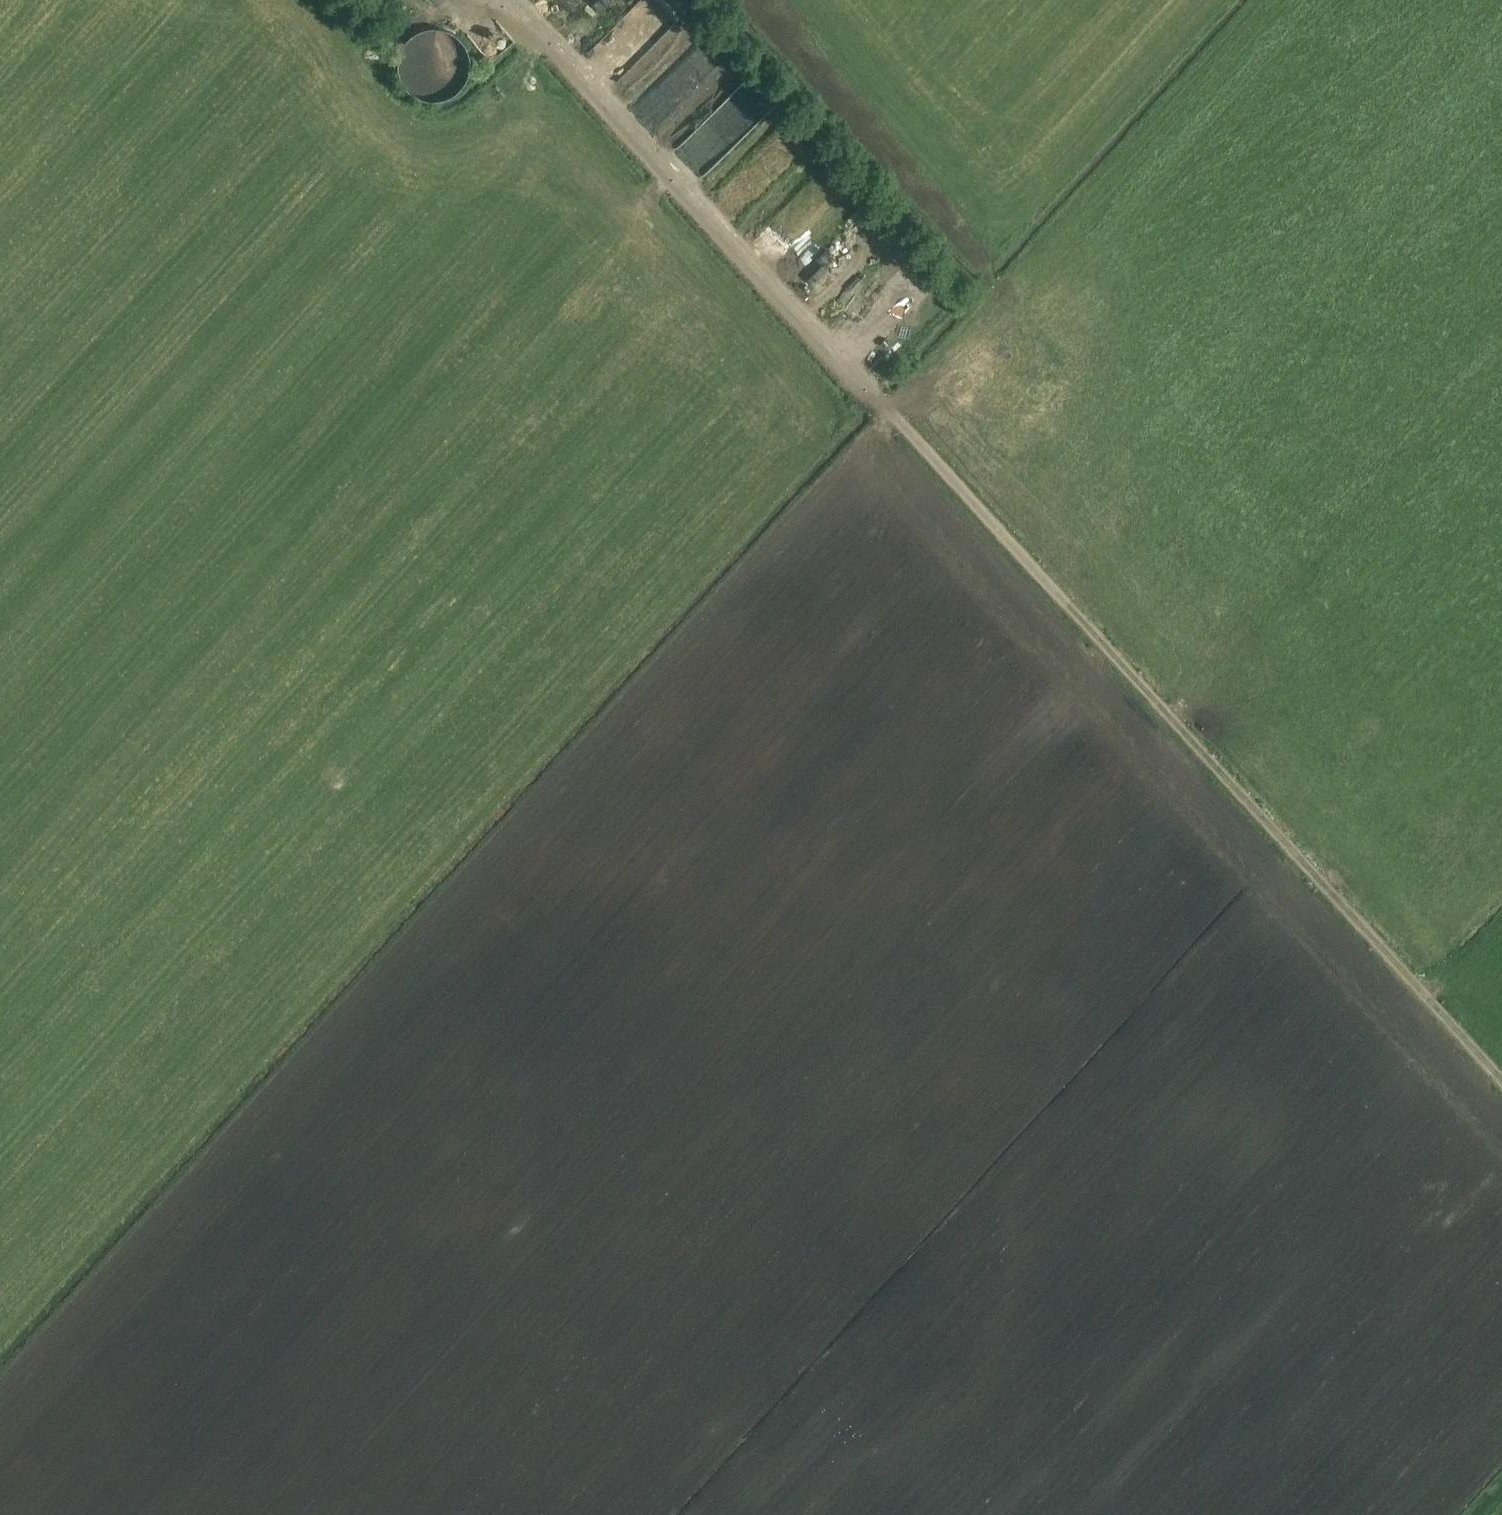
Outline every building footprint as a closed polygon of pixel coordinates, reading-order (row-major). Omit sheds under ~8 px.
[(573,36),(574,36),(565,45),(573,53),(587,40),(607,60),(627,40),(624,37),(656,5),(651,0),(610,0),(573,36)] [(421,97),(430,99),(440,99),(449,97),(457,92),(464,85),(469,77),(471,68),(471,58),(469,49),(464,41),(457,34),(449,29),(440,27),(430,27),(421,29),(413,34),(406,41),(401,49),(399,59),(399,68),(401,77),(406,85),(413,92),(421,97)]
